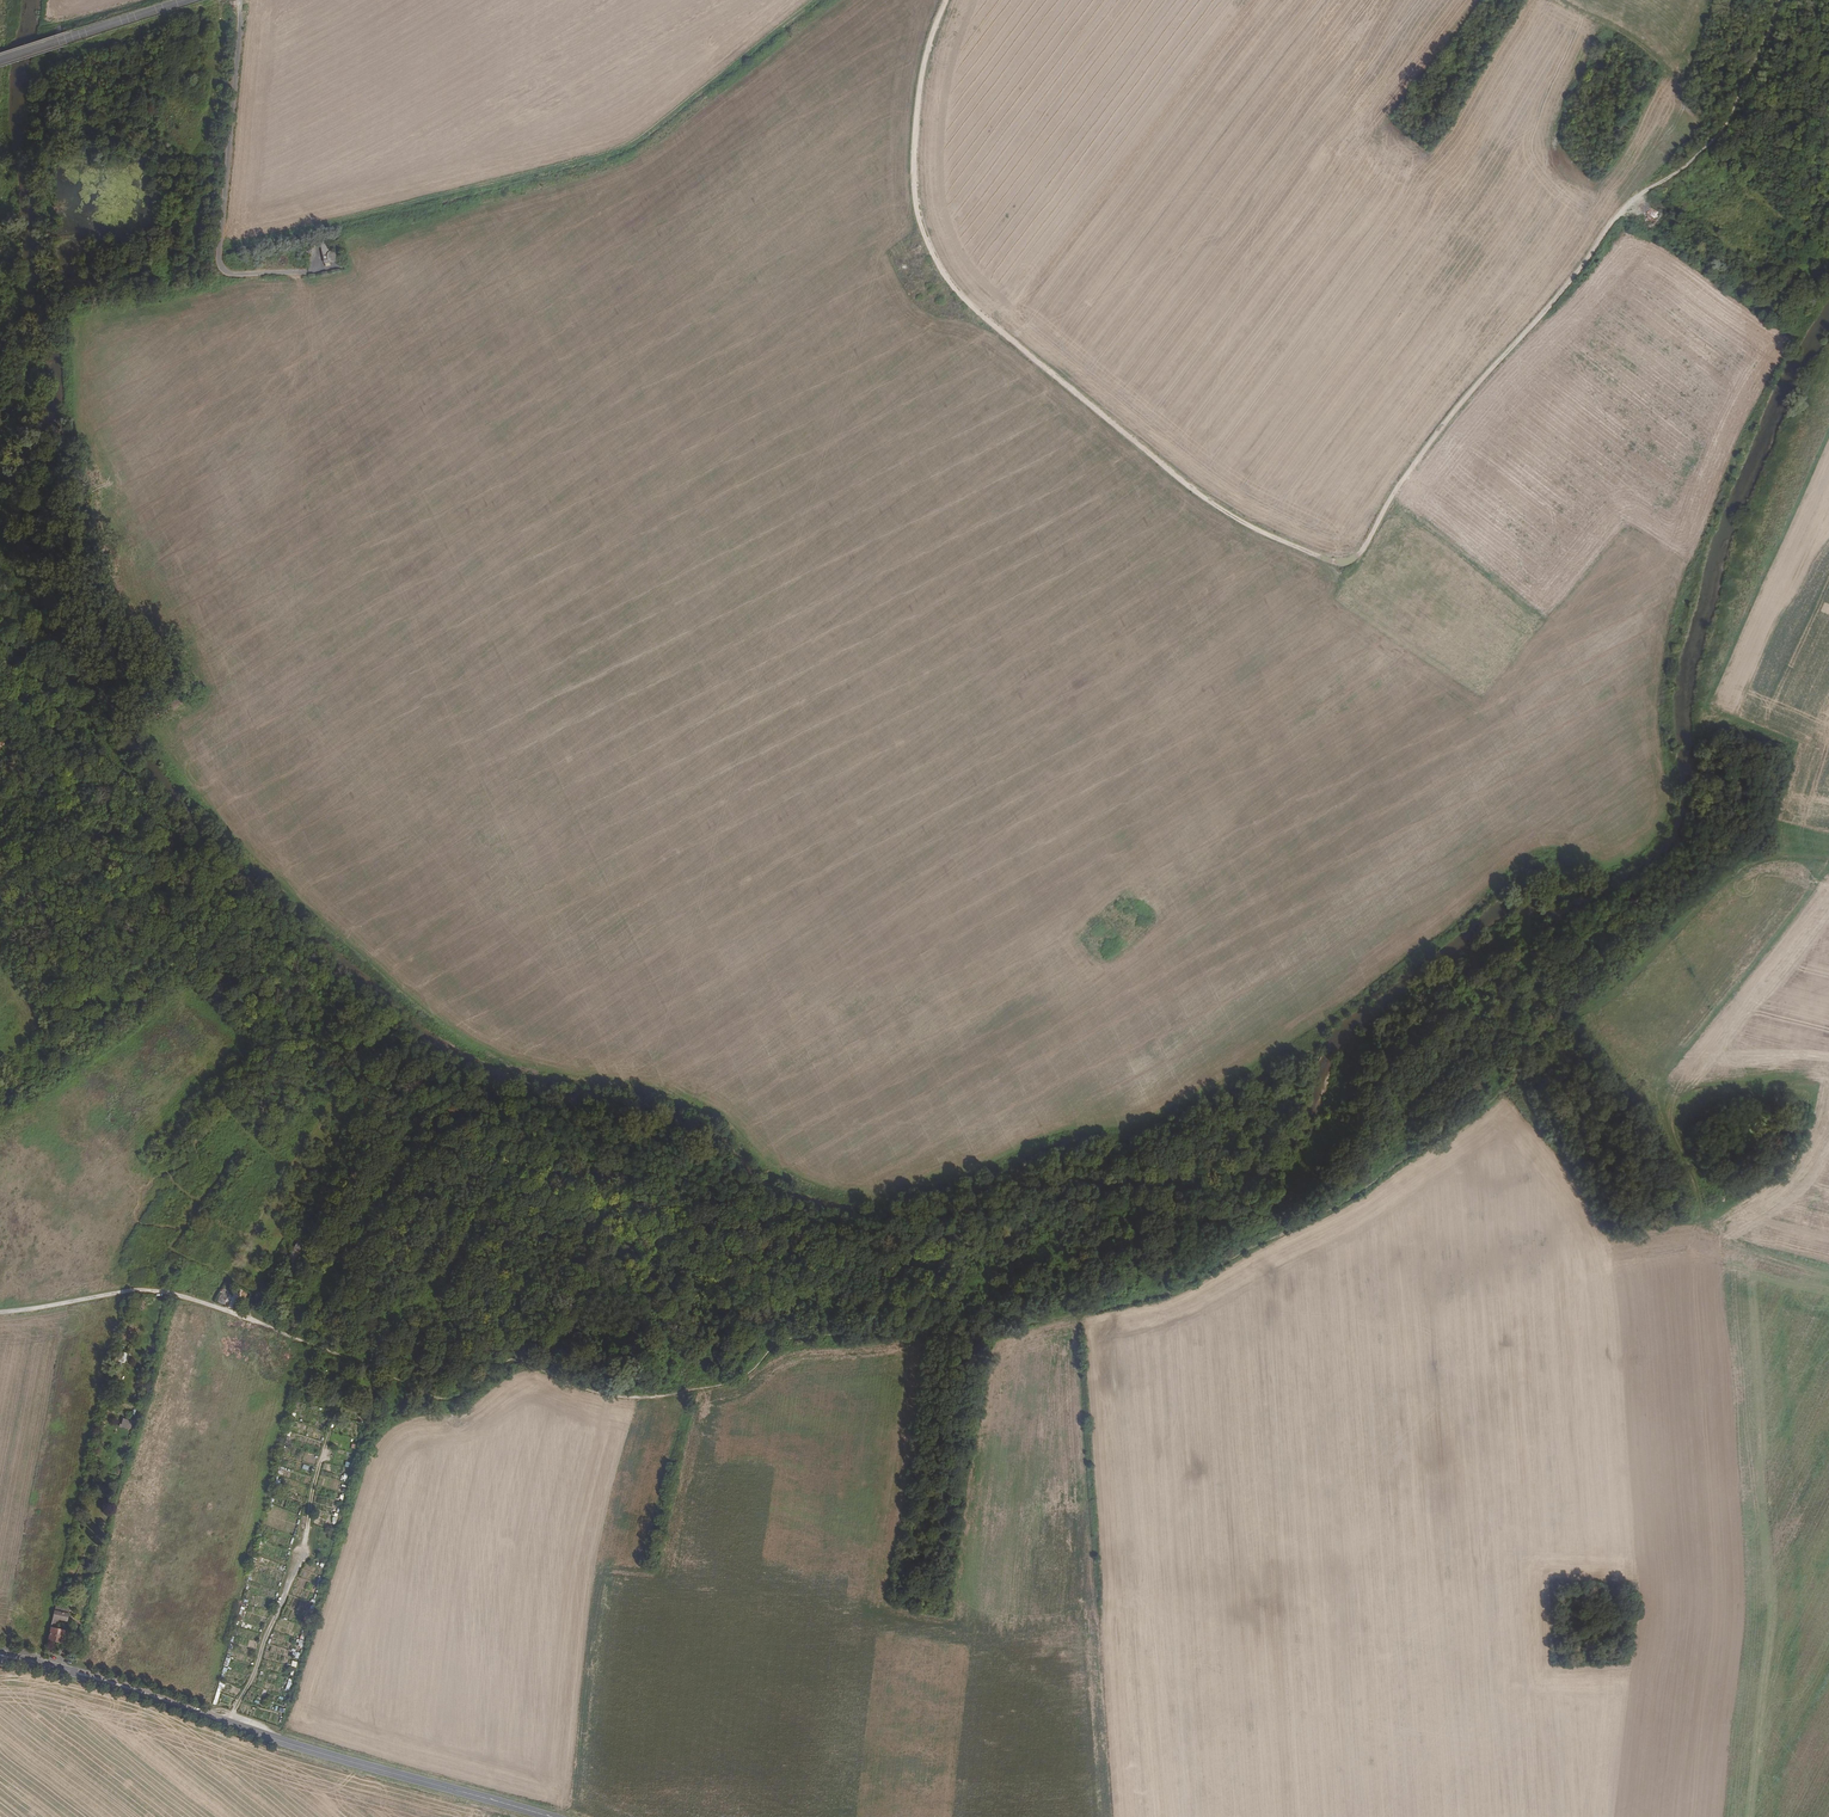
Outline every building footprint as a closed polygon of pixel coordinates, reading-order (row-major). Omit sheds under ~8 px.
[(319,244),(323,264),(330,262),(330,260),(334,262),(336,260),(338,255),(336,250),(331,250),(330,242),(319,244)] [(173,268),(174,278),(182,276),(182,273),(185,273),(184,266),(173,268)] [(288,1260),(300,1265),(308,1246),(296,1241),(288,1260)] [(230,1297),(224,1294),(220,1302),(226,1304),(230,1297)] [(572,1317),(577,1313),(573,1309),(569,1313),(570,1314),(568,1317),(569,1318),(571,1316),(572,1317)] [(130,1429),(132,1420),(121,1418),(119,1426),(130,1429)] [(65,1582),(62,1594),(68,1595),(71,1583),(65,1582)] [(56,1605),(55,1611),(69,1614),(70,1608),(56,1605)] [(55,1611),(53,1618),(60,1619),(68,1620),(69,1614),(55,1611)] [(53,1618),(51,1627),(52,1628),(58,1629),(60,1619),(53,1618)] [(52,1628),(50,1640),(64,1643),(67,1630),(58,1629),(52,1628)] [(213,1703),(216,1705),(224,1683),(220,1682),(213,1703)]
